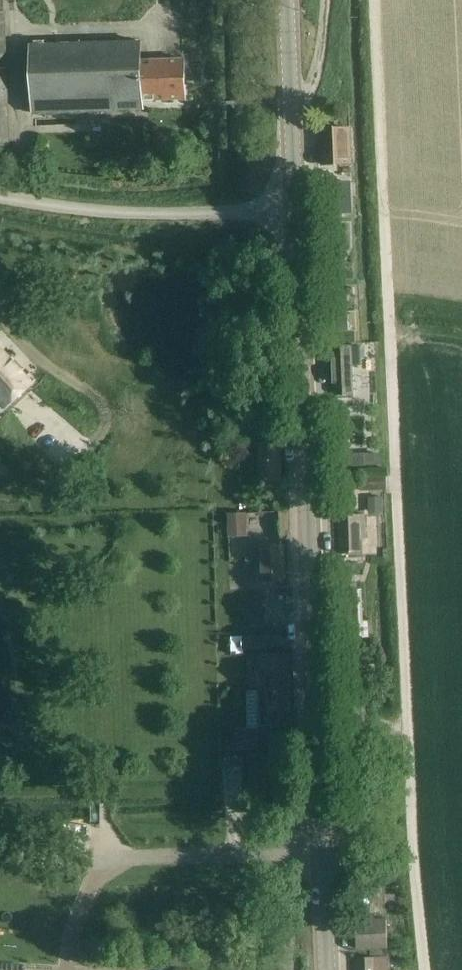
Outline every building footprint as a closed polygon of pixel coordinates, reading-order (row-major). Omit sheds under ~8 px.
[(5,12),(0,12),(0,148),(10,148),(5,12)] [(142,60),(141,41),(30,45),(33,113),(144,109),(144,100),(186,98),(185,58),(142,60)] [(322,164),(352,163),(351,128),(343,128),(321,129),(322,164)] [(355,181),(338,181),(339,207),(356,206),(355,181)] [(347,327),(333,328),(334,339),(347,339),(347,327)] [(27,387),(33,382),(0,346),(0,402),(5,408),(27,387)] [(333,394),(335,394),(353,393),(352,365),(362,365),(361,346),(351,347),(331,347),(333,394)] [(261,413),(248,414),(248,423),(261,423),(261,413)] [(261,480),(267,480),(281,480),(280,442),(271,442),(271,433),(255,434),(255,447),(260,447),(261,480)] [(346,466),(362,465),(364,465),(364,453),(362,453),(346,454),(346,466)] [(360,491),(385,490),(384,476),(360,477),(360,491)] [(381,496),(368,497),(369,512),(382,512),(381,496)] [(365,513),(341,514),(337,514),(339,553),(361,552),(360,538),(366,538),(365,513)] [(246,514),(228,514),(228,528),(247,527),(246,514)] [(262,546),(246,547),(246,561),(254,560),(255,581),(263,580),(263,581),(284,580),(283,545),(262,546)] [(360,563),(345,564),(345,575),(360,575),(360,563)] [(358,589),(357,583),(351,584),(354,638),(369,637),(368,621),(364,621),(362,589),(358,589)] [(269,626),(268,625),(268,613),(250,614),(250,626),(269,626)] [(283,634),(264,635),(265,649),(283,648),(283,634)] [(242,636),(243,650),(265,649),(264,635),(242,636)] [(259,690),(259,691),(291,689),(290,653),(258,654),(258,670),(268,670),(269,689),(259,690)] [(259,691),(261,727),(292,726),(291,689),(259,691)] [(238,729),(238,747),(258,747),(258,729),(238,729)] [(382,969),(387,969),(386,957),(388,957),(387,920),(357,921),(358,949),(370,948),(370,957),(353,958),(354,969),(382,969)] [(184,959),(185,942),(174,942),(174,958),(184,959)]
